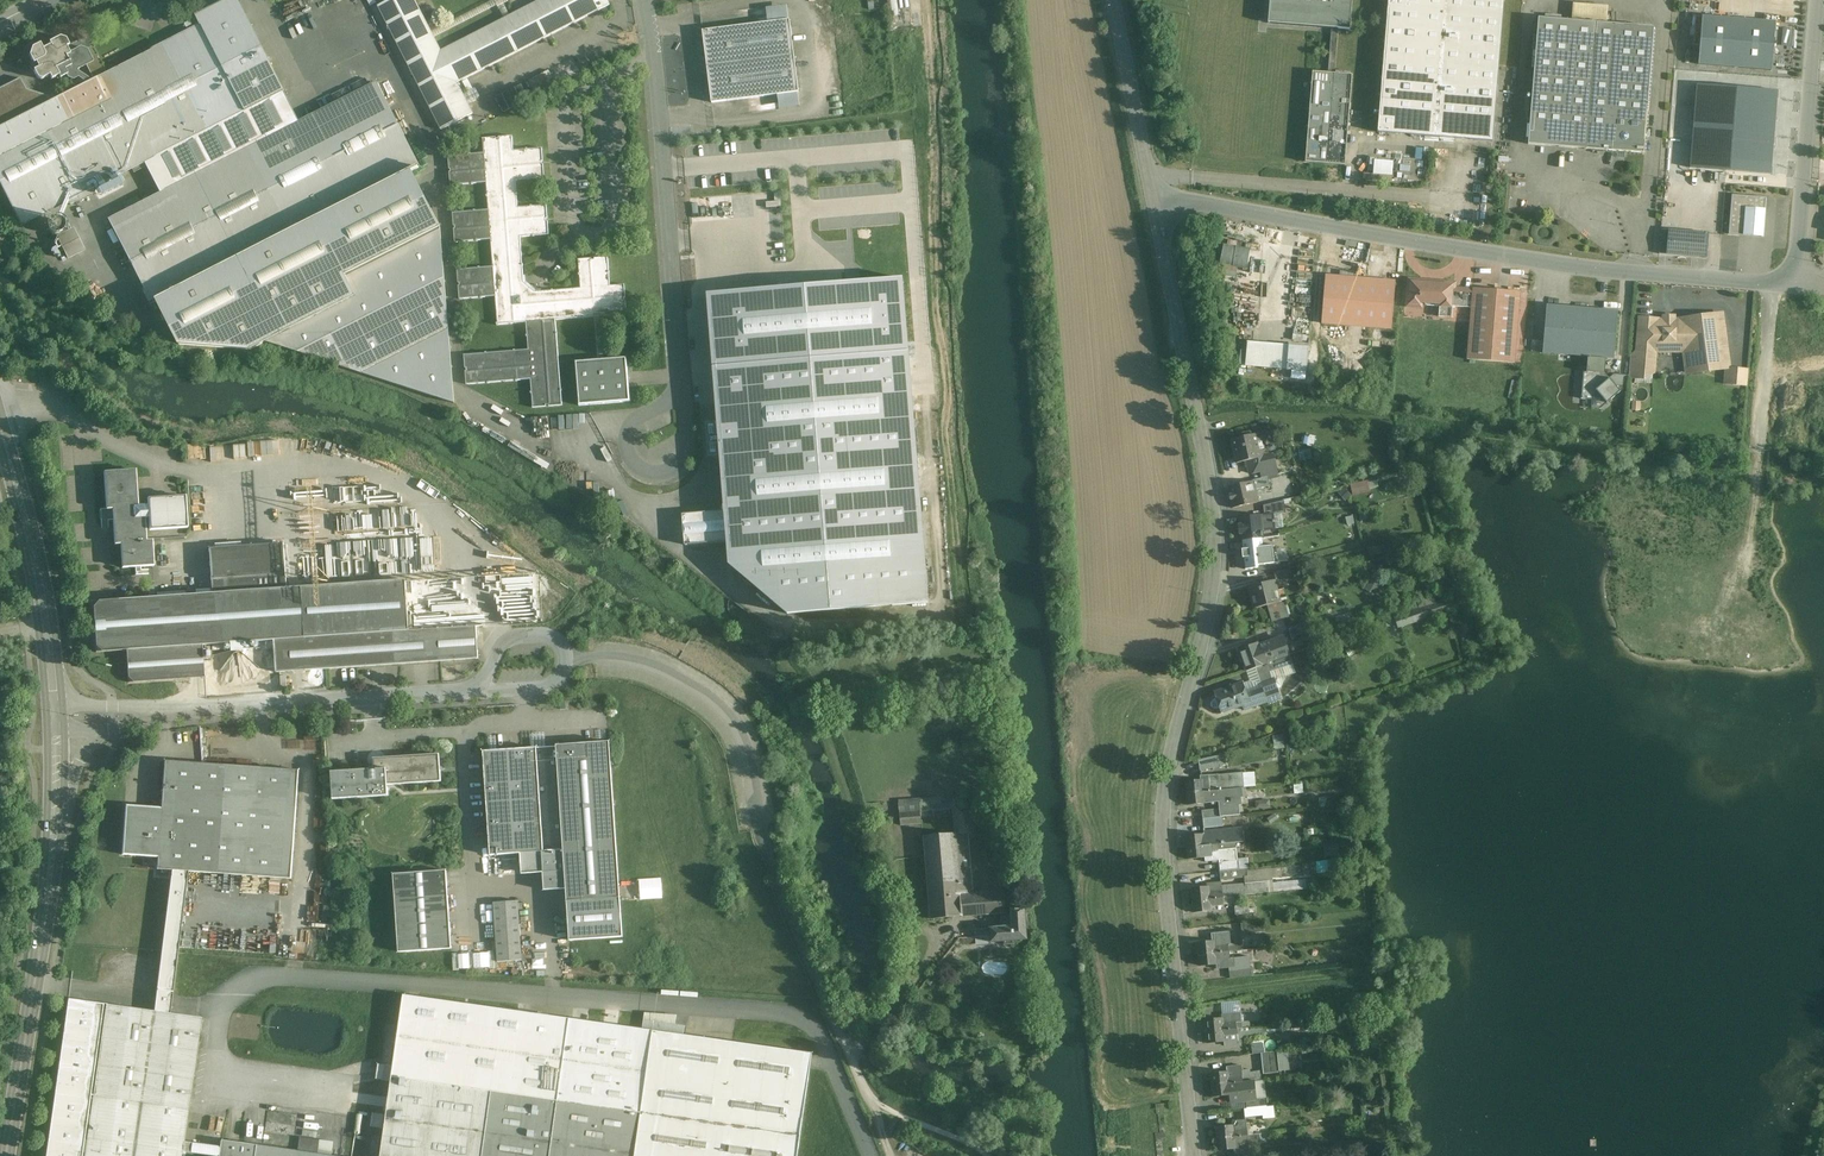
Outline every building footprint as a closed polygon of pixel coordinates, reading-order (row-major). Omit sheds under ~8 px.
[(145,166),(159,194),(108,220),(152,304),(158,301),(180,344),(251,350),(266,342),(455,403),(441,227),(440,227),(412,172),(420,168),(376,83),(300,122),(284,91),(284,90),(238,0),(229,0),(197,16),(201,25),(92,81),(78,72),(77,69),(92,61),(86,50),(80,48),(70,53),(66,47),(69,45),(66,39),(60,37),(49,42),(50,45),(43,49),(40,43),(32,47),(29,55),(33,63),(36,62),(38,67),(33,70),(37,78),(41,79),(49,75),(51,79),(59,75),(60,78),(66,75),(68,77),(73,80),(78,77),(87,83),(50,102),(47,96),(26,89),(20,78),(0,88),(0,184),(21,224),(131,168),(133,172),(145,166)] [(441,51),(415,0),(390,0),(378,6),(441,130),(473,114),(457,83),(610,5),(607,0),(541,0),(441,51)] [(1271,26),(1332,31),(1329,72),(1313,71),(1307,162),(1348,165),(1354,75),(1340,74),(1343,31),(1354,32),(1356,0),(1273,0),(1271,26)] [(1391,2),(1381,133),(1497,141),(1507,0),(1359,0),(1391,2)] [(769,22),(702,30),(712,103),(778,94),(780,108),(801,105),(788,4),(767,7),(769,22)] [(1575,20),(1541,17),(1530,146),(1647,156),(1658,26),(1610,22),(1611,7),(1576,4),(1575,20)] [(1776,22),(1702,16),(1698,65),(1772,71),(1776,22)] [(532,90),(578,67),(573,58),(527,81),(532,90)] [(496,97),(504,112),(530,98),(522,83),(496,97)] [(469,101),(479,97),(476,89),(466,93),(469,101)] [(512,136),(483,138),(484,153),(471,154),(471,153),(469,153),(469,154),(448,156),(451,186),(472,184),(474,184),(486,183),(487,195),(487,197),(488,210),(476,211),(476,210),(474,210),(474,211),(453,212),(455,242),(476,241),(478,241),(478,240),(491,239),(493,266),(480,267),(478,267),(478,268),(457,269),(460,299),(481,297),(481,298),(483,298),(483,297),(495,296),(497,323),(497,325),(499,325),(526,322),(527,335),(526,335),(527,337),(528,349),(516,350),(514,350),(514,351),(487,353),(487,352),(485,352),(485,353),(464,355),(466,384),(488,383),(490,383),(516,381),(518,381),(518,380),(531,379),(532,392),(531,392),(531,394),(532,394),(533,408),(563,405),(562,391),(562,389),(561,389),(557,335),(558,335),(558,333),(557,333),(556,320),(583,318),(583,319),(585,318),(595,317),(598,360),(576,362),(579,406),(631,402),(627,358),(604,359),(601,316),(627,314),(625,284),(610,286),(609,273),(610,273),(610,271),(609,271),(608,257),(578,260),(579,274),(579,276),(579,275),(580,288),(554,290),(552,290),(532,292),(531,289),(529,287),(527,286),(524,286),(523,266),(523,264),(520,237),(533,236),(533,237),(535,236),(549,235),(547,205),(533,206),(533,205),(531,206),(518,207),(517,195),(518,195),(518,193),(517,193),(516,180),(528,179),(528,180),(531,180),(530,179),(544,178),(542,148),(528,149),(528,148),(526,149),(514,150),(512,136)] [(1373,174),(1394,175),(1394,160),(1373,159),(1373,174)] [(1733,194),(1729,234),(1763,238),(1767,198),(1733,194)] [(63,231),(64,227),(63,224),(61,222),(59,220),(56,220),(53,220),(50,222),(48,225),(48,228),(49,231),(50,233),(53,235),(56,235),(59,235),(61,233),(63,231)] [(74,229),(57,237),(68,258),(84,250),(74,229)] [(1707,234),(1668,231),(1666,255),(1707,258),(1709,234),(1707,234)] [(1250,266),(1251,249),(1224,247),(1224,265),(1250,266)] [(899,273),(706,289),(722,509),(686,512),(689,543),(724,540),(725,558),(785,611),(926,600),(899,273)] [(1394,280),(1326,273),(1320,322),(1389,329),(1394,280)] [(1441,285),(1423,284),(1423,281),(1409,280),(1407,306),(1421,307),(1421,302),(1439,304),(1453,305),(1454,290),(1455,284),(1441,283),(1441,285)] [(1520,292),(1473,288),(1473,291),(1471,308),(1467,360),(1515,364),(1520,292)] [(1473,291),(1454,290),(1453,305),(1453,307),(1471,308),(1473,291)] [(1453,305),(1439,304),(1438,317),(1452,318),(1453,307),(1453,305)] [(1618,312),(1546,306),(1542,353),(1587,357),(1614,359),(1618,312)] [(1664,317),(1664,322),(1656,323),(1657,320),(1641,319),(1636,373),(1652,374),(1654,351),(1685,350),(1688,374),(1727,368),(1728,368),(1721,315),(1681,320),(1681,322),(1674,322),(1673,317),(1664,317)] [(1246,366),(1309,371),(1311,346),(1248,341),(1246,366)] [(1604,360),(1587,357),(1586,372),(1604,373),(1604,360)] [(1747,370),(1728,368),(1727,368),(1726,385),(1740,386),(1740,382),(1746,383),(1747,370)] [(1605,374),(1584,372),(1581,399),(1587,399),(1592,400),(1592,408),(1599,409),(1626,387),(1627,376),(1615,375),(1609,379),(1605,374)] [(1263,433),(1232,440),(1237,463),(1247,461),(1248,466),(1262,462),(1261,457),(1259,450),(1264,449),(1263,446),(1262,442),(1262,441),(1265,441),(1268,436),(1263,433)] [(1274,459),(1268,455),(1261,457),(1262,462),(1248,466),(1250,474),(1261,471),(1263,478),(1279,475),(1278,474),(1277,474),(1274,459)] [(136,469),(104,472),(106,509),(112,508),(114,545),(120,544),(122,568),(154,566),(152,540),(146,540),(144,505),(138,505),(136,469)] [(1252,483),(1228,489),(1233,509),(1256,503),(1252,483)] [(185,496),(147,498),(149,531),(187,528),(185,496)] [(1282,501),(1263,506),(1265,516),(1273,515),(1286,514),(1284,501),(1282,501)] [(1265,516),(1240,519),(1240,526),(1239,526),(1240,534),(1241,534),(1242,541),(1262,539),(1261,530),(1274,529),(1274,523),(1274,521),(1273,521),(1273,515),(1265,516)] [(1262,539),(1242,541),(1245,570),(1258,569),(1258,566),(1279,563),(1277,546),(1263,547),(1262,539)] [(284,543),(208,548),(211,593),(288,588),(284,543)] [(1290,570),(1274,574),(1276,581),(1291,577),(1290,570)] [(211,593),(92,601),(96,652),(126,650),(128,682),(204,677),(202,645),(233,643),(244,642),(274,640),(306,638),(305,637),(410,630),(406,580),(288,588),(211,593)] [(1273,581),(1249,587),(1255,609),(1279,603),(1273,581)] [(1447,601),(1395,618),(1398,627),(1450,610),(1447,601)] [(1279,606),(1272,608),(1275,622),(1282,620),(1279,606)] [(1304,625),(1289,630),(1291,637),(1306,633),(1304,625)] [(410,630),(305,637),(306,638),(274,640),(277,672),(442,661),(439,628),(410,630)] [(1259,644),(1239,651),(1247,671),(1255,668),(1290,656),(1284,639),(1260,647),(1259,644)] [(244,642),(233,643),(233,651),(245,649),(244,642)] [(1290,656),(1255,668),(1261,684),(1272,681),(1269,673),(1293,665),(1290,656)] [(443,666),(444,680),(462,679),(461,665),(443,666)] [(1273,685),(1247,694),(1242,682),(1214,693),(1222,714),(1243,707),(1245,711),(1257,706),(1255,702),(1265,698),(1267,702),(1278,698),(1273,685)] [(609,742),(483,751),(490,855),(542,852),(544,890),(566,888),(570,940),(623,936),(609,742)] [(389,796),(388,785),(441,781),(440,754),(373,758),(374,770),(370,771),(370,769),(331,772),(333,800),(389,796)] [(1215,757),(1197,761),(1199,771),(1218,767),(1215,757)] [(157,869),(172,870),(188,871),(292,878),(299,770),(164,761),(161,808),(125,805),(122,854),(157,857),(157,869)] [(1241,774),(1200,777),(1201,781),(1185,782),(1186,793),(1204,792),(1242,788),(1241,774)] [(1242,788),(1204,792),(1205,804),(1218,802),(1220,818),(1240,816),(1239,806),(1242,806),(1241,798),(1238,799),(1237,790),(1242,789),(1242,788)] [(1204,792),(1186,793),(1188,806),(1205,804),(1204,792)] [(957,816),(958,836),(927,838),(932,921),(1010,916),(1008,890),(976,893),(973,835),(975,835),(974,807),(964,807),(963,795),(901,799),(903,825),(925,823),(924,818),(957,816)] [(1216,810),(1201,811),(1202,820),(1217,818),(1216,810)] [(1218,828),(1217,818),(1202,820),(1203,829),(1218,828)] [(1237,829),(1215,831),(1215,834),(1185,837),(1186,848),(1235,843),(1235,844),(1239,843),(1237,829)] [(1235,843),(1186,848),(1188,860),(1204,858),(1205,863),(1219,861),(1219,864),(1238,862),(1238,861),(1237,861),(1235,844),(1235,843)] [(1325,843),(1325,855),(1339,855),(1339,843),(1325,843)] [(1238,862),(1219,864),(1220,872),(1239,870),(1238,862)] [(318,1154),(320,1140),(300,1137),(298,1151),(220,1140),(220,1147),(183,1142),(201,1018),(170,1013),(188,871),(172,870),(154,1011),(68,999),(46,1155),(185,1155),(185,1152),(214,1155),(334,1155),(318,1154)] [(446,870),(394,874),(399,952),(452,949),(446,870)] [(640,898),(663,897),(662,877),(639,878),(640,898)] [(1221,883),(1208,885),(1208,888),(1209,888),(1209,893),(1222,892),(1221,883)] [(1208,888),(1192,890),(1193,902),(1210,900),(1209,893),(1209,888),(1208,888)] [(1222,892),(1209,893),(1210,900),(1223,898),(1222,892)] [(1210,900),(1193,902),(1194,913),(1211,911),(1211,906),(1210,900)] [(518,901),(494,902),(498,962),(522,960),(518,901)] [(1249,905),(1235,906),(1236,915),(1249,913),(1249,905)] [(992,930),(993,946),(1030,943),(1028,911),(1013,912),(1014,929),(992,930)] [(1261,921),(1240,923),(1241,934),(1262,932),(1261,921)] [(1229,931),(1211,933),(1211,941),(1211,942),(1214,942),(1214,946),(1227,944),(1227,945),(1231,945),(1229,931)] [(1211,941),(1197,943),(1198,955),(1215,953),(1214,946),(1214,942),(1211,942),(1211,941)] [(1227,944),(1214,946),(1215,953),(1228,952),(1227,945),(1227,944)] [(1228,952),(1215,953),(1216,964),(1216,970),(1235,968),(1234,957),(1229,958),(1228,952)] [(1215,953),(1198,955),(1200,966),(1216,964),(1215,953)] [(1251,968),(1229,970),(1230,979),(1252,977),(1251,968)] [(812,1053),(684,1035),(685,1026),(676,1023),(678,1014),(646,1013),(644,1029),(404,995),(394,1066),(378,1064),(376,1079),(392,1081),(381,1155),(797,1155),(812,1053)] [(1273,1005),(1259,1005),(1260,1014),(1273,1013),(1273,1005)] [(1240,1014),(1222,1016),(1222,1018),(1223,1018),(1223,1023),(1236,1022),(1237,1029),(1242,1028),(1240,1014)] [(1222,1018),(1205,1020),(1207,1032),(1224,1030),(1223,1023),(1223,1018),(1222,1018)] [(1236,1022),(1223,1023),(1224,1030),(1237,1029),(1236,1022)] [(1237,1029),(1224,1030),(1225,1037),(1238,1036),(1237,1033),(1237,1029)] [(1224,1030),(1207,1032),(1208,1043),(1224,1042),(1225,1042),(1225,1037),(1224,1030)] [(1238,1036),(1225,1037),(1225,1042),(1224,1042),(1225,1045),(1241,1043),(1240,1033),(1237,1033),(1238,1036)] [(1288,1050),(1262,1053),(1264,1076),(1291,1073),(1288,1050)] [(1242,1071),(1241,1066),(1227,1068),(1227,1072),(1228,1072),(1229,1077),(1242,1075),(1242,1071)] [(1251,1070),(1242,1071),(1242,1075),(1243,1082),(1253,1081),(1251,1070)] [(1227,1072),(1211,1074),(1212,1085),(1229,1083),(1229,1077),(1228,1072),(1227,1072)] [(1229,1083),(1212,1085),(1213,1097),(1230,1095),(1230,1103),(1246,1101),(1256,1100),(1256,1099),(1254,1081),(1253,1081),(1243,1082),(1229,1083)] [(1256,1100),(1246,1101),(1247,1108),(1263,1107),(1267,1106),(1266,1098),(1256,1099),(1256,1100)] [(1247,1108),(1245,1109),(1246,1118),(1264,1116),(1263,1107),(1247,1108)] [(383,1115),(374,1114),(372,1126),(382,1127),(383,1115)] [(1247,1120),(1233,1121),(1233,1125),(1234,1125),(1234,1130),(1247,1129),(1247,1126),(1248,1126),(1247,1120)] [(1233,1125),(1216,1127),(1217,1138),(1235,1137),(1234,1130),(1234,1125),(1233,1125)] [(1248,1126),(1247,1126),(1247,1129),(1248,1135),(1258,1134),(1258,1125),(1248,1126)] [(1258,1134),(1248,1135),(1249,1147),(1250,1147),(1260,1146),(1258,1134)] [(380,1136),(373,1135),(370,1154),(377,1155),(380,1136)] [(1235,1137),(1217,1138),(1219,1150),(1235,1149),(1236,1153),(1250,1152),(1250,1147),(1249,1147),(1248,1135),(1235,1137)]
